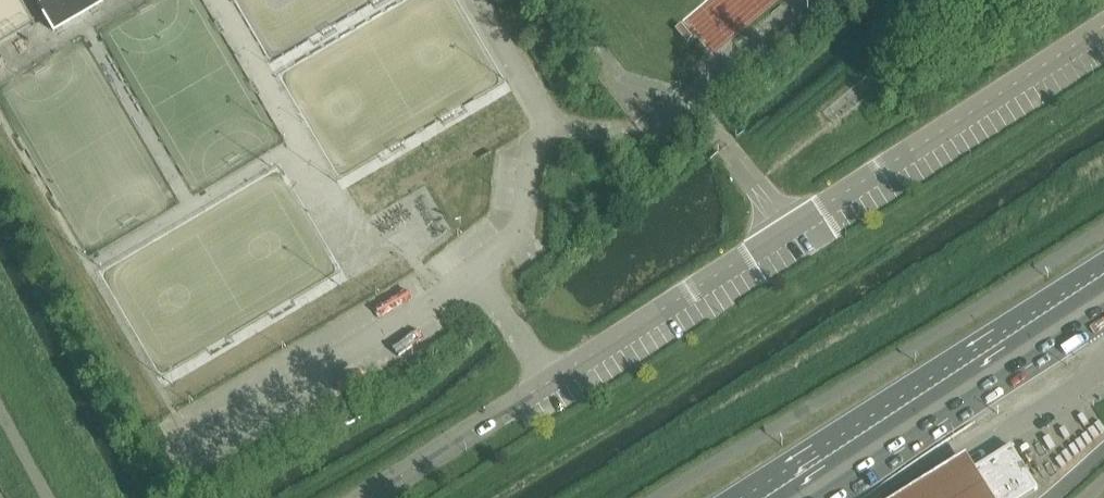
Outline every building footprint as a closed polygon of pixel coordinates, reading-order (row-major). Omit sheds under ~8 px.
[(52,31),(54,31),(53,30),(99,4),(101,3),(106,0),(34,0),(52,31)] [(977,468),(971,472),(987,497),(1026,497),(1038,491),(1011,447),(977,468)] [(971,472),(977,468),(971,459),(907,497),(987,497),(971,472)]
